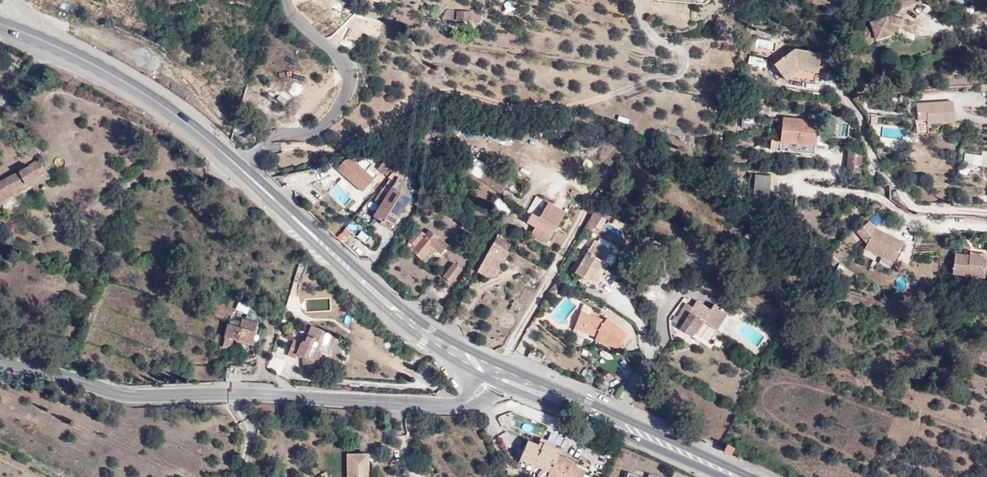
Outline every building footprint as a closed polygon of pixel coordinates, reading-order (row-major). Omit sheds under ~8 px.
[(427,0),(422,0),(420,11),(456,19),(458,7),(427,0)] [(868,18),(867,12),(850,15),(853,22),(868,18)] [(790,93),(793,78),(794,62),(763,59),(762,66),(749,75),(759,89),(790,93)] [(794,62),(793,78),(799,78),(805,72),(794,62)] [(903,99),(903,115),(913,115),(913,118),(915,118),(940,117),(938,98),(903,99)] [(754,127),(754,113),(742,113),(742,127),(754,127)] [(913,115),(903,115),(903,128),(916,129),(915,118),(913,118),(913,115)] [(736,127),(737,119),(726,118),(725,135),(739,136),(739,127),(736,127)] [(917,132),(927,132),(926,119),(917,119),(917,132)] [(800,136),(766,132),(764,153),(754,153),(754,162),(798,167),(800,136)] [(846,170),(861,170),(862,152),(847,151),(846,170)] [(964,152),(964,164),(986,165),(986,152),(964,152)] [(350,158),(345,160),(337,168),(362,191),(373,179),(350,158)] [(396,167),(397,166),(386,158),(384,160),(389,164),(393,166),(396,167)] [(476,158),(468,170),(481,179),(479,181),(499,195),(512,176),(502,170),(498,177),(481,165),(483,163),(476,158)] [(31,166),(0,182),(0,201),(0,202),(16,194),(14,190),(38,177),(37,176),(45,172),(39,159),(30,164),(31,166)] [(384,160),(378,167),(383,171),(384,170),(389,164),(384,160)] [(383,171),(387,175),(390,171),(392,172),(396,167),(393,166),(389,164),(384,170),(383,171)] [(398,177),(373,217),(382,222),(384,219),(393,224),(413,191),(407,187),(409,184),(398,177)] [(971,179),(971,190),(979,191),(980,179),(971,179)] [(730,214),(736,214),(740,188),(733,187),(730,214)] [(740,188),(736,214),(751,216),(754,189),(740,188)] [(489,208),(503,218),(511,207),(497,197),(489,208)] [(594,231),(604,213),(595,208),(584,225),(594,231)] [(877,212),(870,219),(876,226),(883,219),(877,212)] [(537,226),(551,235),(552,235),(557,228),(542,219),(541,220),(531,214),(527,222),(536,228),(537,226)] [(381,224),(390,229),(393,224),(384,219),(382,222),(381,224)] [(346,227),(336,236),(341,242),(351,234),(346,227)] [(419,229),(405,246),(420,259),(431,245),(436,250),(441,254),(449,244),(439,237),(438,238),(429,230),(426,234),(419,229)] [(848,233),(837,244),(848,255),(845,261),(873,274),(883,254),(856,242),(848,233)] [(508,251),(511,246),(496,238),(477,272),(487,278),(504,248),(508,251)] [(581,276),(579,280),(589,287),(592,280),(597,283),(603,273),(598,270),(611,250),(595,240),(575,273),(581,276)] [(425,263),(436,250),(431,245),(420,259),(425,263)] [(497,276),(509,253),(507,252),(508,251),(504,248),(487,278),(497,276)] [(295,276),(303,278),(309,258),(301,254),(295,276)] [(603,273),(609,265),(604,261),(598,270),(603,273)] [(452,283),(463,269),(454,263),(444,277),(452,283)] [(968,272),(950,270),(935,268),(933,289),(965,292),(968,272)] [(557,296),(563,289),(555,283),(549,291),(557,296)] [(523,305),(515,300),(510,308),(518,313),(523,305)] [(721,308),(714,303),(711,309),(697,301),(693,307),(687,303),(675,321),(679,324),(677,326),(694,337),(694,336),(711,347),(721,332),(717,330),(730,310),(723,305),(721,308)] [(295,317),(286,308),(282,321),(293,324),(295,317)] [(605,321),(581,312),(577,323),(593,329),(591,335),(597,337),(600,338),(602,342),(618,349),(627,333),(607,318),(605,321)] [(238,327),(229,325),(223,346),(230,348),(233,339),(251,345),(258,323),(241,318),(238,327)] [(312,324),(300,319),(298,324),(310,330),(307,336),(305,335),(302,342),(294,339),(288,354),(287,355),(288,355),(295,358),(297,354),(302,356),(304,372),(325,369),(323,355),(319,351),(323,343),(327,345),(332,334),(311,325),(312,324)] [(577,323),(575,328),(591,335),(593,329),(577,323)] [(542,352),(531,346),(527,350),(540,357),(542,352)] [(287,355),(288,354),(276,349),(271,361),(283,369),(288,355),(287,355)] [(269,365),(282,370),(283,369),(271,361),(269,365)] [(543,440),(542,445),(529,438),(520,458),(549,470),(548,475),(553,476),(582,476),(587,469),(573,463),(575,459),(558,451),(560,448),(543,440)] [(724,452),(731,455),(735,448),(728,445),(724,452)] [(368,456),(349,456),(349,476),(368,476),(368,456)]
